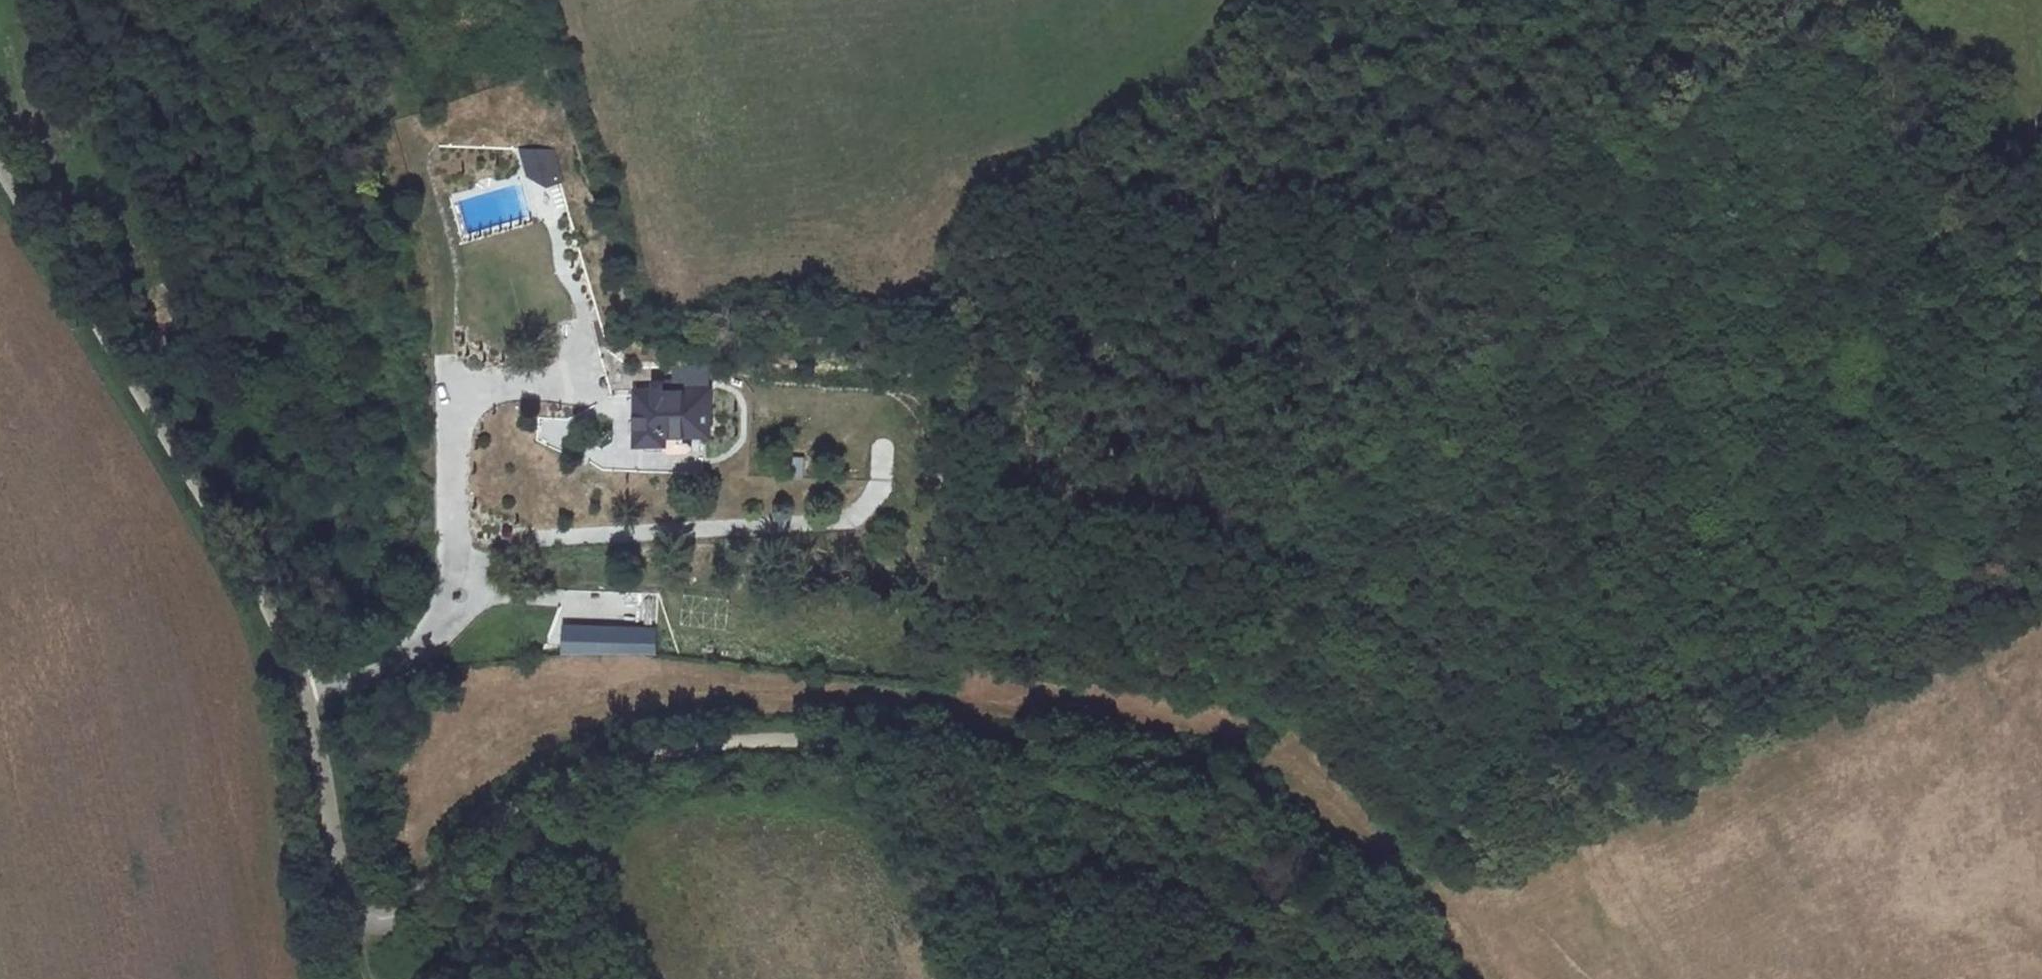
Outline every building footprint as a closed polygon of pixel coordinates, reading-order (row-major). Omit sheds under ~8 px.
[(706,389),(635,390),(635,444),(663,445),(663,436),(707,435),(706,389)] [(640,621),(654,622),(655,612),(651,611),(652,594),(642,593),(640,621)] [(654,628),(564,626),(564,652),(653,653),(654,628)]
